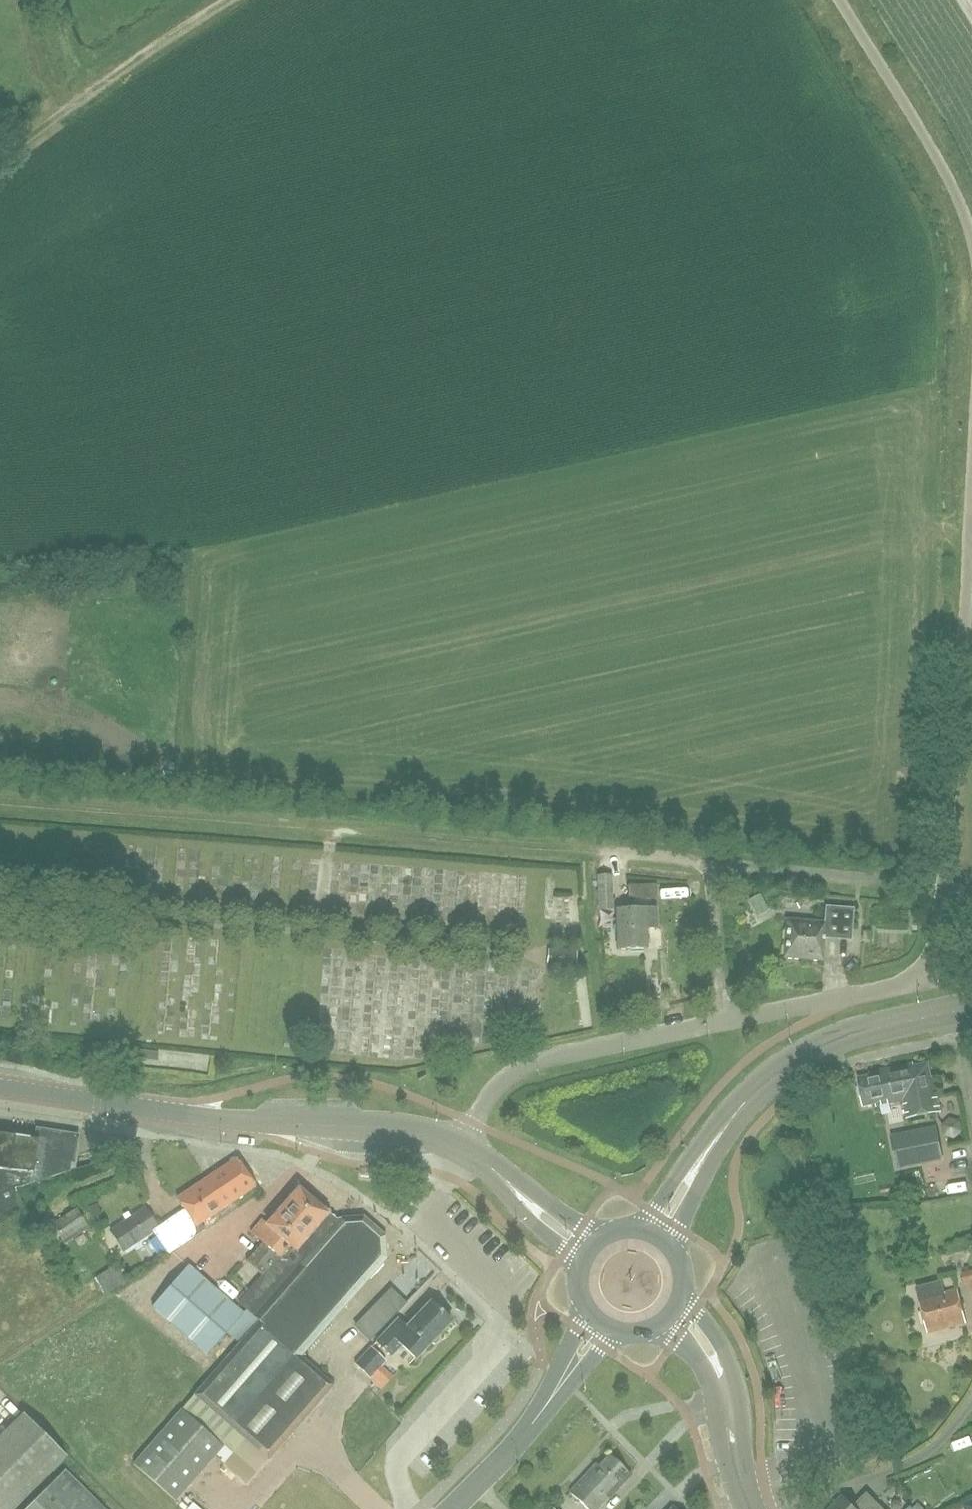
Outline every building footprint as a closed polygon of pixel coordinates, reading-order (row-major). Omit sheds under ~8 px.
[(598,910),(613,910),(612,875),(597,875),(598,910)] [(769,900),(758,906),(768,922),(778,915),(769,900)] [(851,940),(853,908),(825,906),(824,922),(786,919),(784,958),(822,961),(824,938),(851,940)] [(647,929),(657,929),(657,907),(628,908),(616,909),(617,950),(648,949),(647,929)] [(870,941),(871,932),(863,932),(863,940),(870,941)] [(576,967),(577,952),(548,949),(547,963),(576,967)] [(876,1103),(877,1106),(903,1100),(907,1117),(940,1110),(933,1076),(932,1077),(929,1062),(913,1066),(913,1063),(870,1072),(871,1076),(858,1078),(864,1105),(876,1103)] [(937,1126),(892,1135),(898,1167),(943,1158),(937,1126)] [(24,1216),(16,1188),(70,1171),(75,1137),(39,1131),(38,1139),(14,1135),(14,1136),(0,1134),(0,1225),(24,1216)] [(159,1228),(154,1231),(169,1254),(200,1233),(196,1226),(256,1186),(237,1158),(206,1179),(177,1198),(188,1214),(184,1217),(181,1212),(159,1227),(159,1228)] [(298,1248),(326,1216),(327,1214),(298,1189),(267,1224),(262,1220),(251,1233),(262,1243),(246,1261),(262,1275),(291,1242),(298,1248)] [(159,1228),(159,1227),(145,1207),(110,1231),(124,1251),(154,1231),(159,1228)] [(65,1243),(89,1228),(77,1210),(53,1225),(65,1243)] [(300,1357),(347,1303),(347,1298),(382,1257),(382,1238),(362,1220),(342,1222),(338,1227),(326,1216),(298,1248),(291,1242),(262,1275),(238,1303),(259,1321),(300,1357)] [(228,1333),(244,1314),(243,1313),(188,1265),(151,1307),(207,1356),(228,1333)] [(961,1273),(964,1285),(970,1284),(971,1291),(971,1270),(961,1273)] [(927,1333),(966,1322),(957,1289),(944,1293),(941,1281),(915,1288),(927,1333)] [(438,1335),(452,1320),(432,1301),(408,1327),(409,1327),(408,1328),(398,1318),(377,1341),(392,1355),(402,1346),(415,1359),(430,1343),(436,1345),(440,1340),(438,1335)] [(236,1431),(246,1440),(223,1466),(246,1486),(269,1460),(333,1386),(300,1357),(259,1321),(240,1343),(211,1375),(195,1395),(236,1431)] [(369,1378),(370,1378),(382,1390),(391,1381),(378,1369),(386,1361),(372,1347),(355,1365),(369,1378)] [(182,1410),(134,1465),(176,1501),(223,1446),(182,1410)] [(24,1414),(0,1438),(0,1508),(14,1508),(67,1456),(24,1414)] [(630,1474),(627,1471),(610,1455),(599,1466),(596,1464),(570,1492),(587,1508),(595,1508),(608,1496),(609,1497),(630,1474)] [(65,1470),(26,1508),(103,1508),(65,1470)] [(831,1508),(884,1508),(867,1493),(853,1507),(843,1497),(831,1508)] [(963,1504),(965,1508),(971,1508),(971,1499),(963,1504)]
